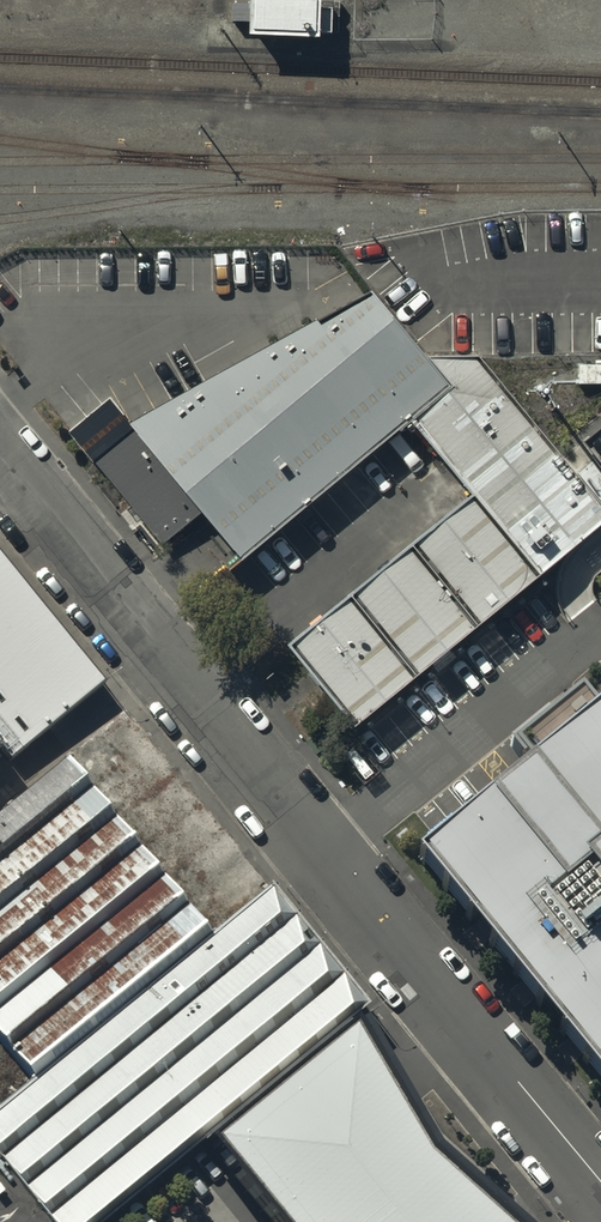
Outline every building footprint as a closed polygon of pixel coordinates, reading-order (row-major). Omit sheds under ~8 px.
[(326,8),(256,6),(255,50),(324,52),(326,8)] [(600,525),(600,501),(579,474),(480,356),(428,357),(372,290),(367,293),(129,424),(134,429),(202,512),(241,559),(411,422),(472,498),(292,643),(357,723),(600,525)] [(579,364),(579,384),(600,384),(600,364),(579,364)] [(110,399),(69,431),(93,462),(134,429),(129,424),(110,399)] [(585,440),(600,460),(600,427),(585,440)] [(134,429),(93,462),(161,545),(202,512),(134,429)] [(579,474),(600,501),(600,471),(593,462),(579,474)] [(0,552),(0,742),(13,757),(106,679),(0,552)] [(422,840),(468,896),(600,1060),(600,693),(599,694),(584,675),(513,731),(530,750),(431,833),(422,840)] [(71,756),(0,814),(0,1037),(31,1075),(212,928),(71,756)] [(0,1113),(0,1148),(59,1221),(96,1221),(202,1139),(366,1008),(273,886),(0,1113)] [(361,1029),(212,1150),(248,1193),(271,1221),(515,1221),(428,1146),(389,1078),(361,1029)] [(0,1158),(0,1221),(53,1221),(0,1158)]
